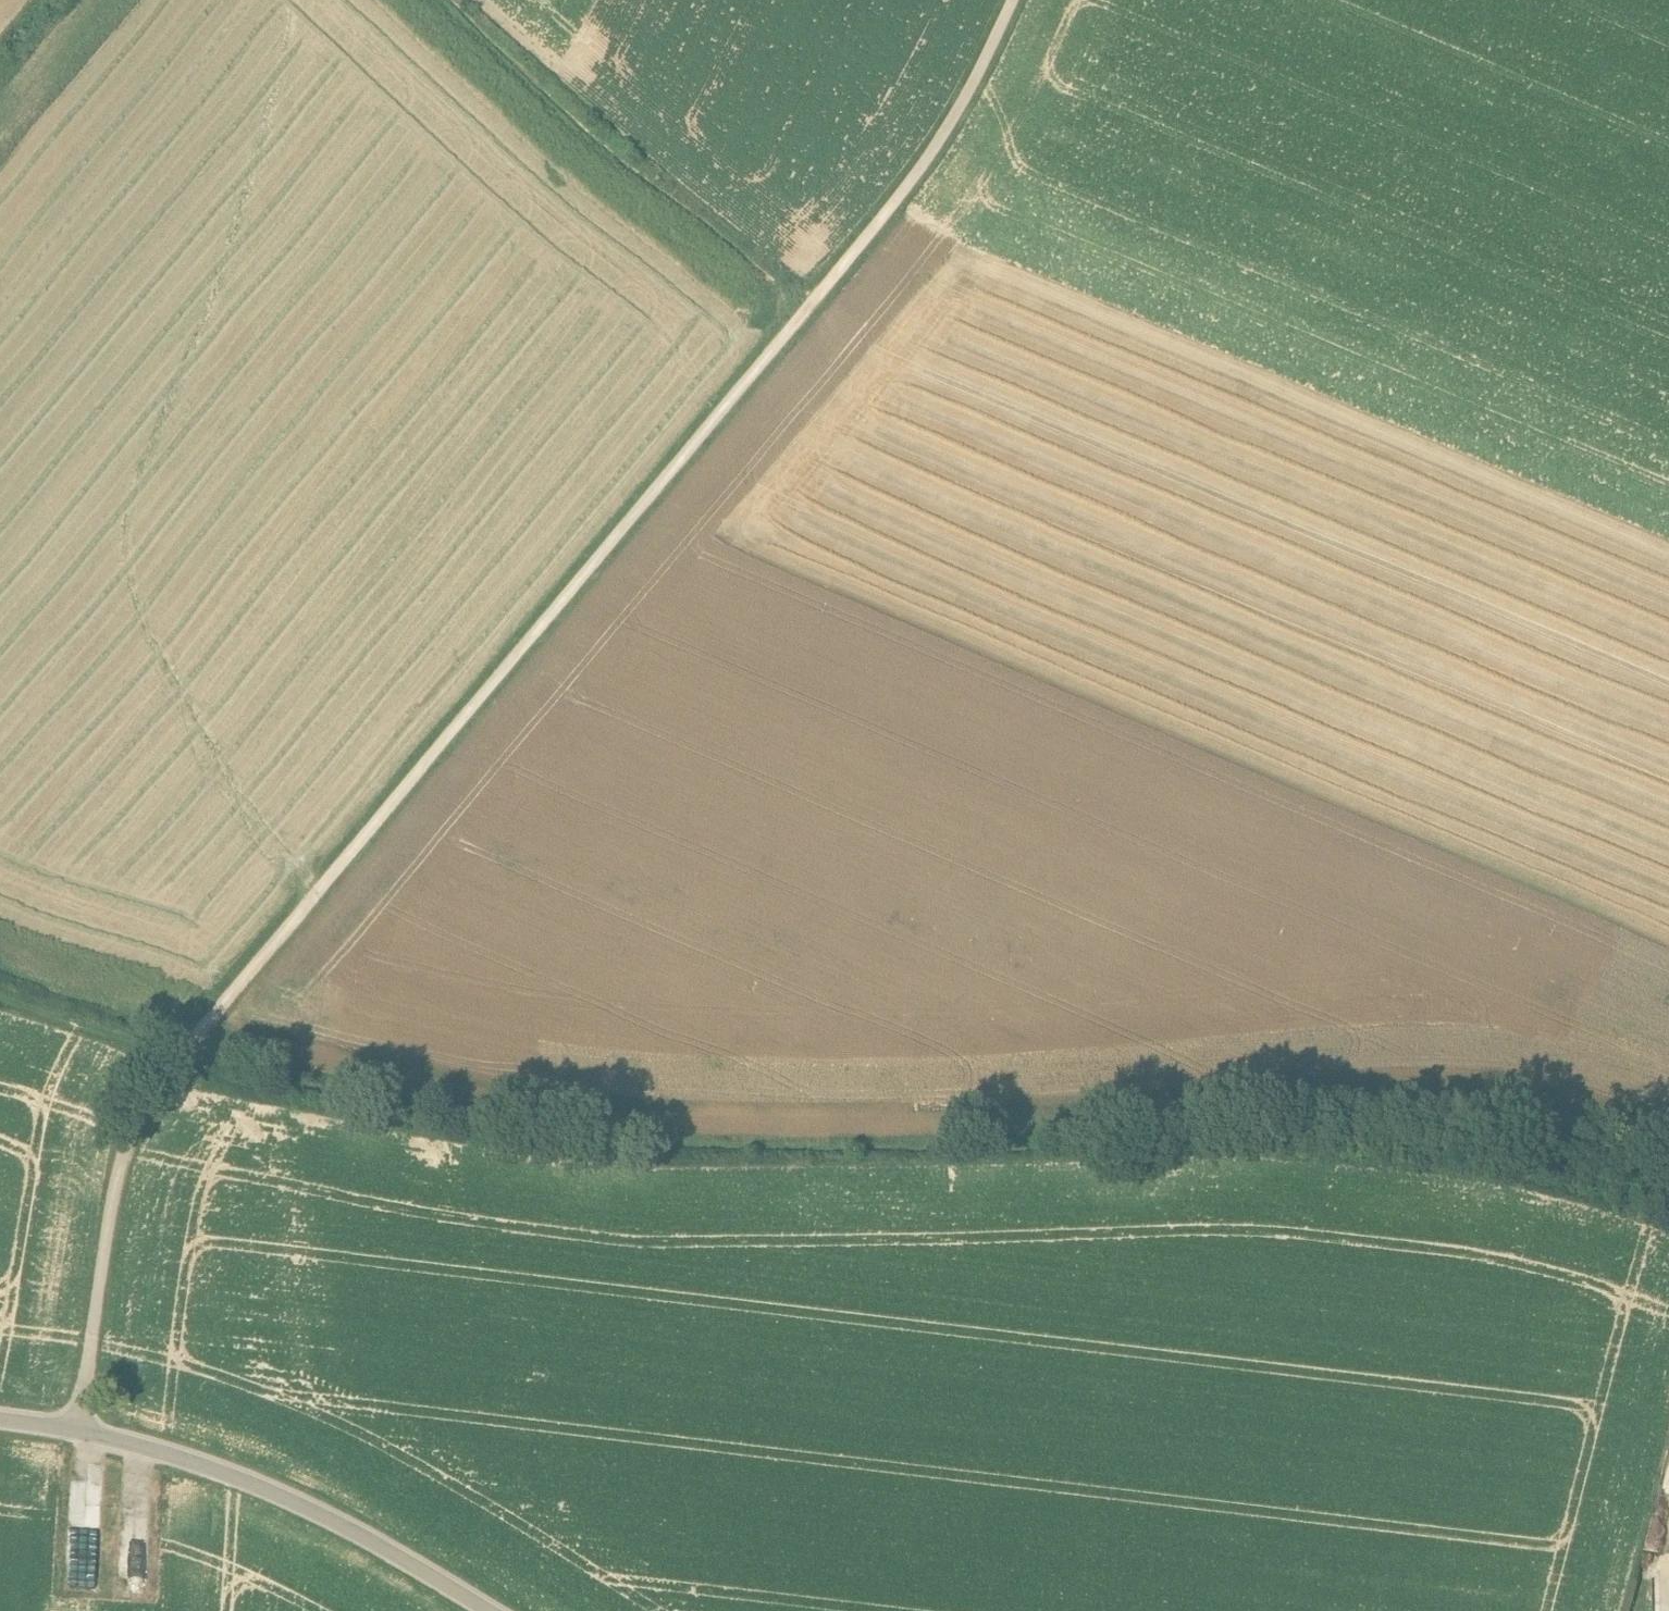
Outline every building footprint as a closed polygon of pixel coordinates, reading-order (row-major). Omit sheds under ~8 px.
[(100,1506),(101,1488),(76,1486),(75,1505),(100,1506)] [(100,1512),(74,1511),(73,1539),(99,1540),(100,1512)]
